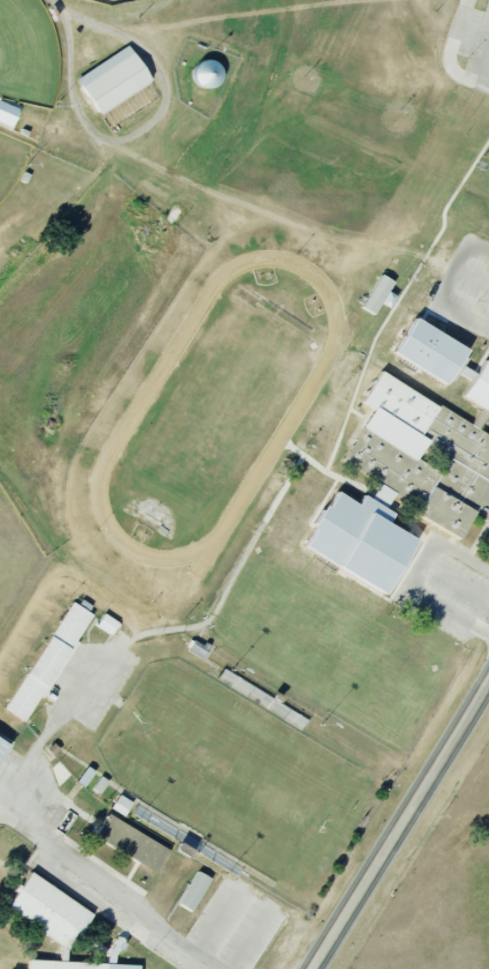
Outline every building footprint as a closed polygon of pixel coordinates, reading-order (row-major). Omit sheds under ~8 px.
[(129,45),(145,66),(153,82),(102,115),(93,100),(78,79),(129,45)] [(197,62),(198,88),(223,87),(222,61),(197,62)] [(0,102),(0,123),(14,126),(19,107),(0,102)] [(375,315),(382,303),(390,308),(397,296),(390,292),(395,282),(382,274),(363,308),(375,315)] [(409,312),(464,345),(444,379),(389,346),(409,312)] [(408,503),(404,511),(453,540),(471,511),(486,520),(488,515),(488,428),(481,423),(488,410),(488,359),(482,355),(461,390),(481,402),(471,418),(440,399),(437,403),(377,366),(361,393),(454,449),(442,469),(358,419),(334,458),(408,503)] [(474,381),(478,374),(465,366),(461,373),(474,381)] [(299,539),(333,485),(354,498),(360,488),(392,508),(385,519),(409,534),(376,587),(299,539)] [(1,703),(70,597),(90,610),(21,716),(1,703)] [(102,608),(119,620),(110,632),(93,620),(102,608)] [(206,660),(211,646),(193,640),(188,653),(206,660)] [(8,742),(0,754),(0,737),(8,742)] [(78,782),(86,787),(96,771),(88,766),(78,782)] [(102,794),(109,781),(101,776),(93,789),(102,794)] [(133,801),(119,795),(112,809),(127,816),(133,801)] [(132,814),(172,838),(178,829),(138,805),(132,814)] [(105,807),(171,844),(156,870),(90,832),(105,807)] [(195,865),(210,873),(190,908),(176,899),(195,865)] [(139,960),(139,968),(25,968),(25,954),(57,955),(58,938),(4,901),(28,867),(89,910),(73,933),(72,957),(139,960)]
